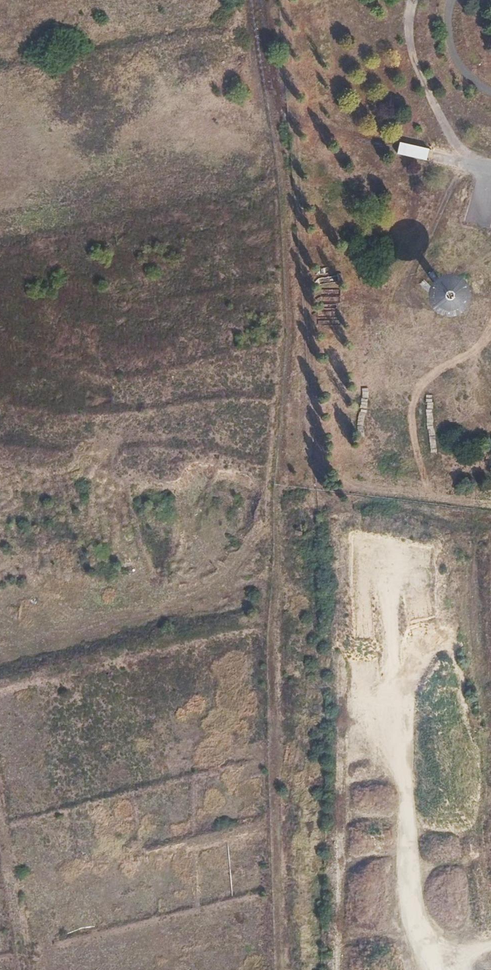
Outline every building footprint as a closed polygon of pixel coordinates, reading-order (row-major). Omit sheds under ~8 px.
[(397,141),(394,153),(425,160),(427,148),(397,141)]
